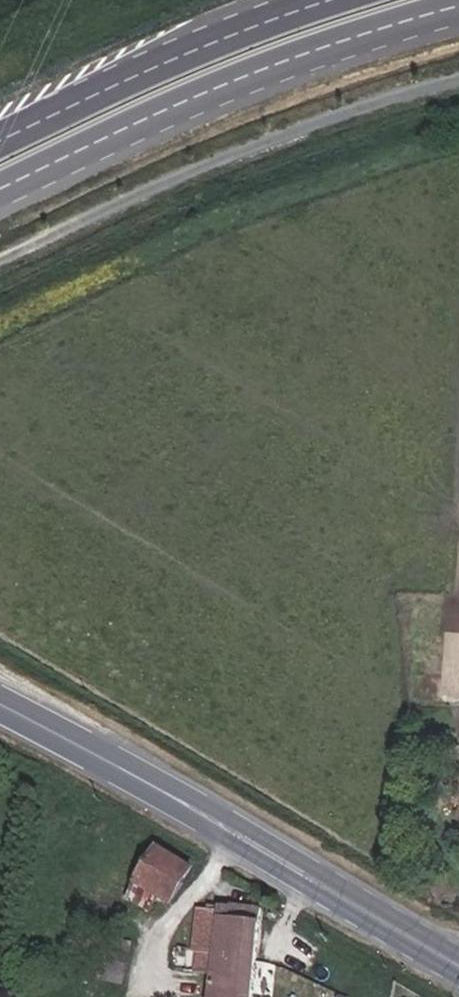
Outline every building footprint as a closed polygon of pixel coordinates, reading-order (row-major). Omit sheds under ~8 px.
[(171,904),(192,870),(156,848),(135,883),(158,896),(171,904)] [(149,912),(158,896),(135,883),(125,898),(149,912)] [(259,923),(252,923),(254,909),(223,905),(222,910),(211,908),(211,912),(197,910),(192,951),(197,952),(194,973),(212,975),(210,996),(252,996),(259,923)] [(123,983),(131,942),(106,939),(98,979),(123,983)]
